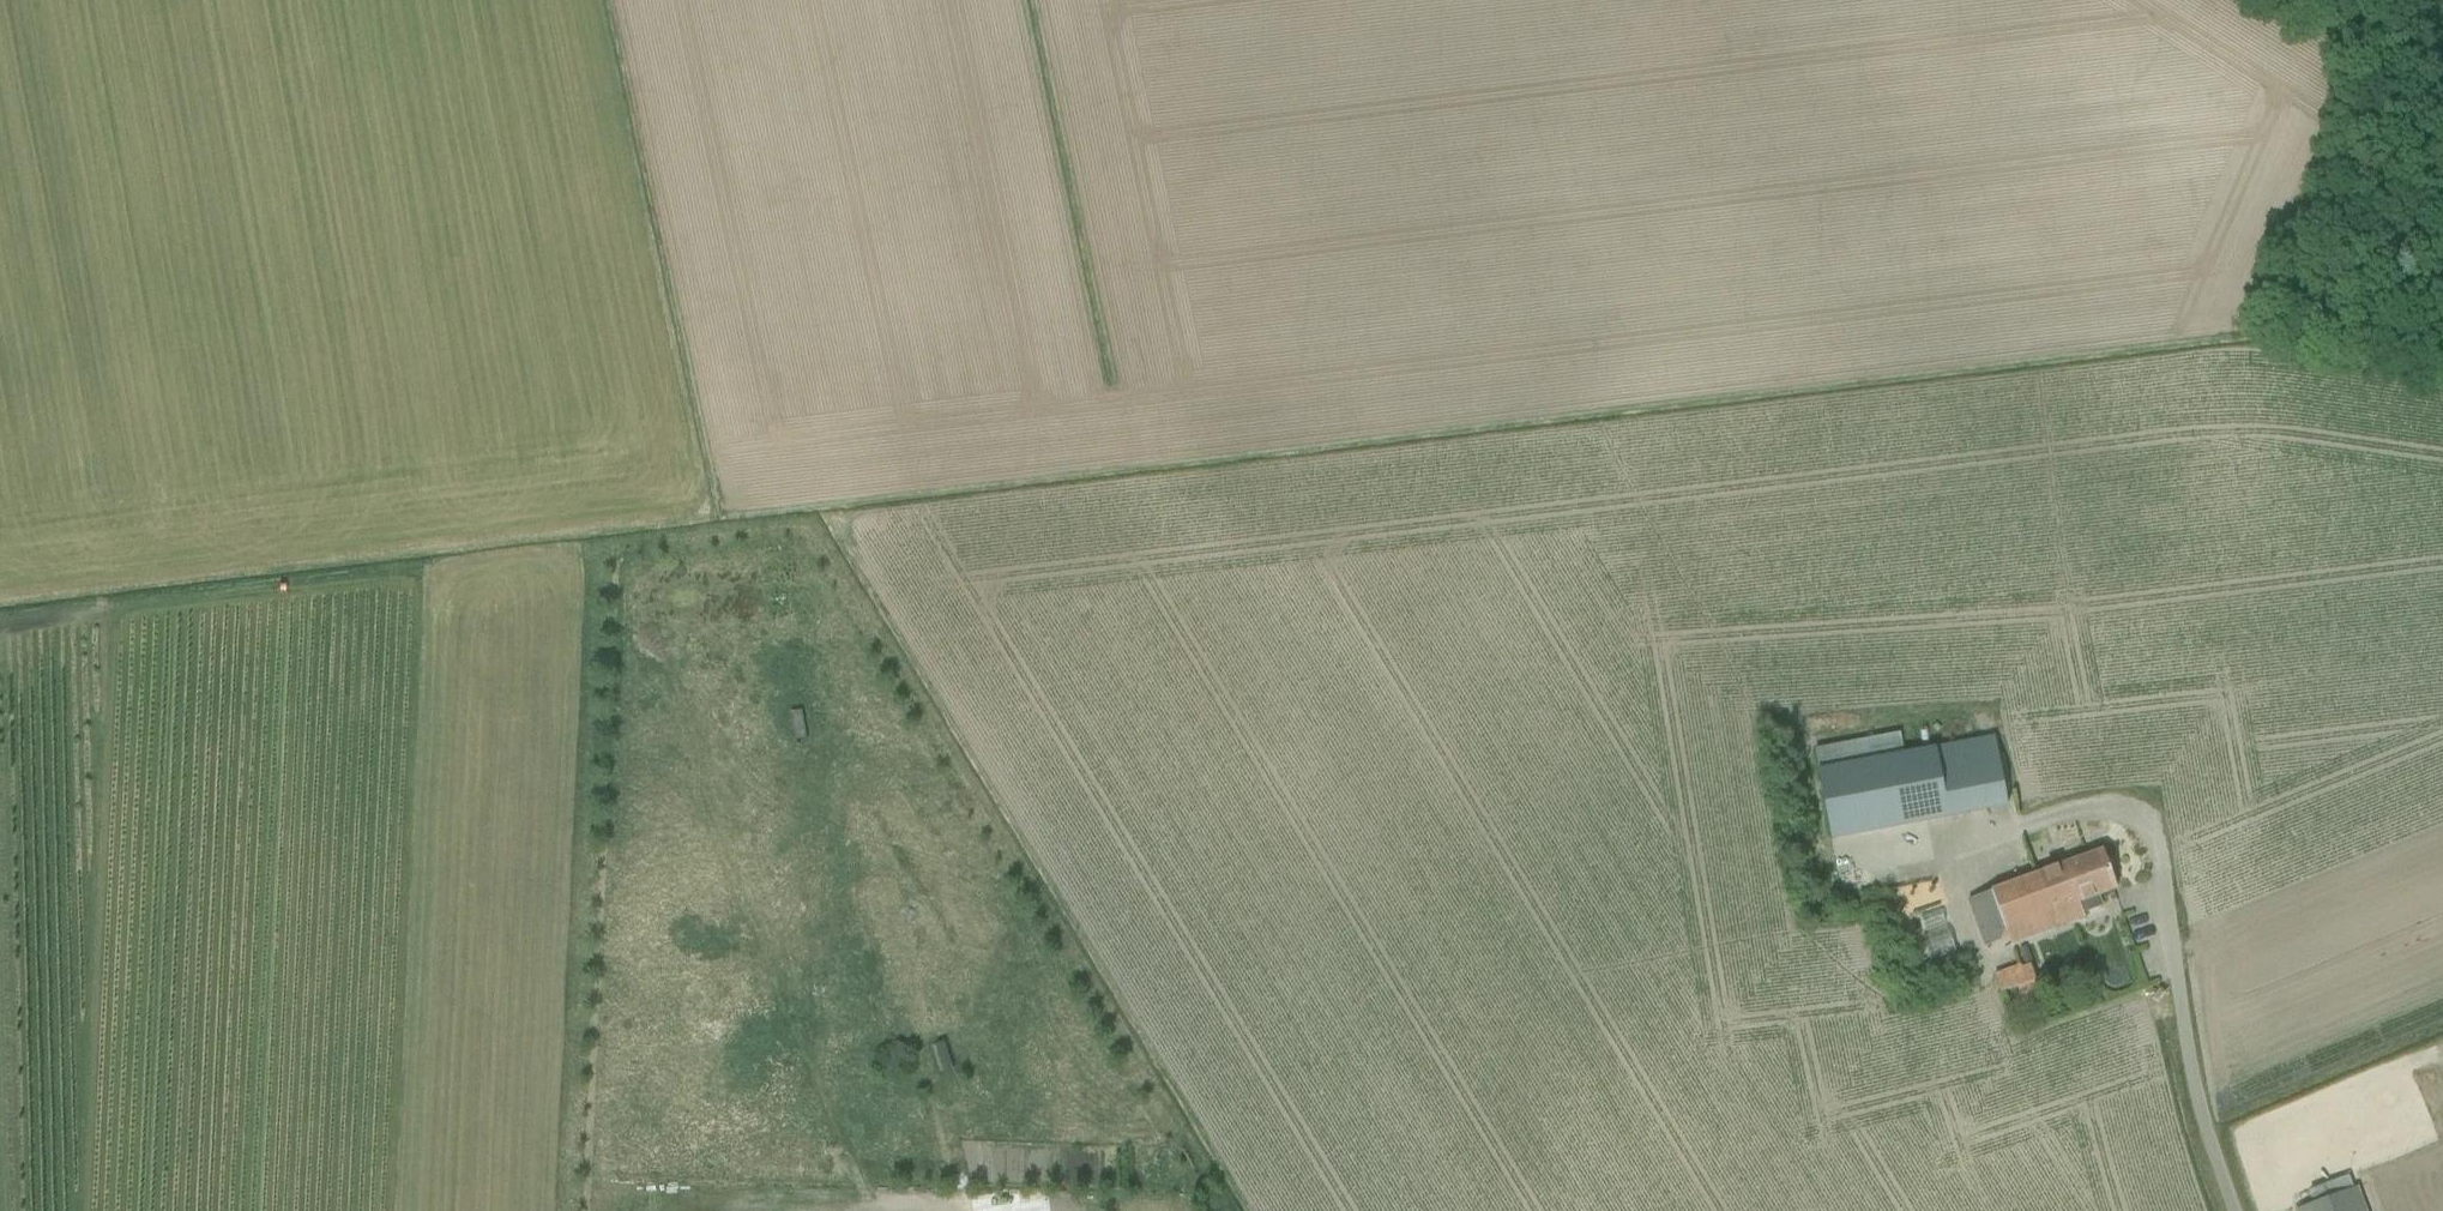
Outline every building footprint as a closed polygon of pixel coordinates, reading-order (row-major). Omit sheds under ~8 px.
[(1902,733),(1815,749),(1831,839),(2007,805),(1995,737),(1906,754),(1902,733)] [(1968,899),(1977,924),(1985,946),(2008,938),(2010,944),(2084,917),(2079,902),(2117,888),(2103,850),(1968,899)] [(1994,972),(2001,992),(2027,983),(2019,963),(1994,972)] [(2319,1202),(2297,1210),(2364,1210),(2356,1188),(2319,1202)]
